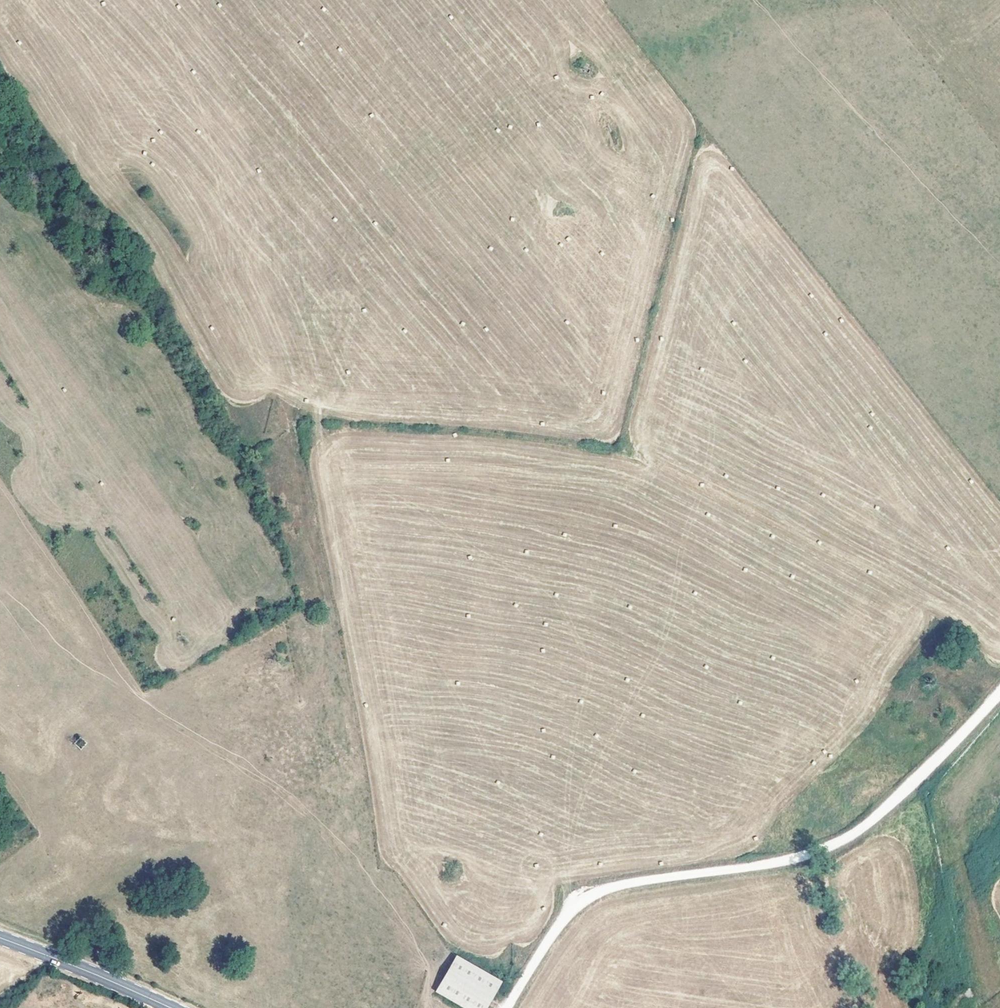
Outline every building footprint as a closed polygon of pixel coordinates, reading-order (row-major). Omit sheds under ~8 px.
[(81,733),(74,740),(80,747),(87,740),(81,733)] [(499,980),(454,955),(436,989),(470,1007),(484,1007),(499,980)]
